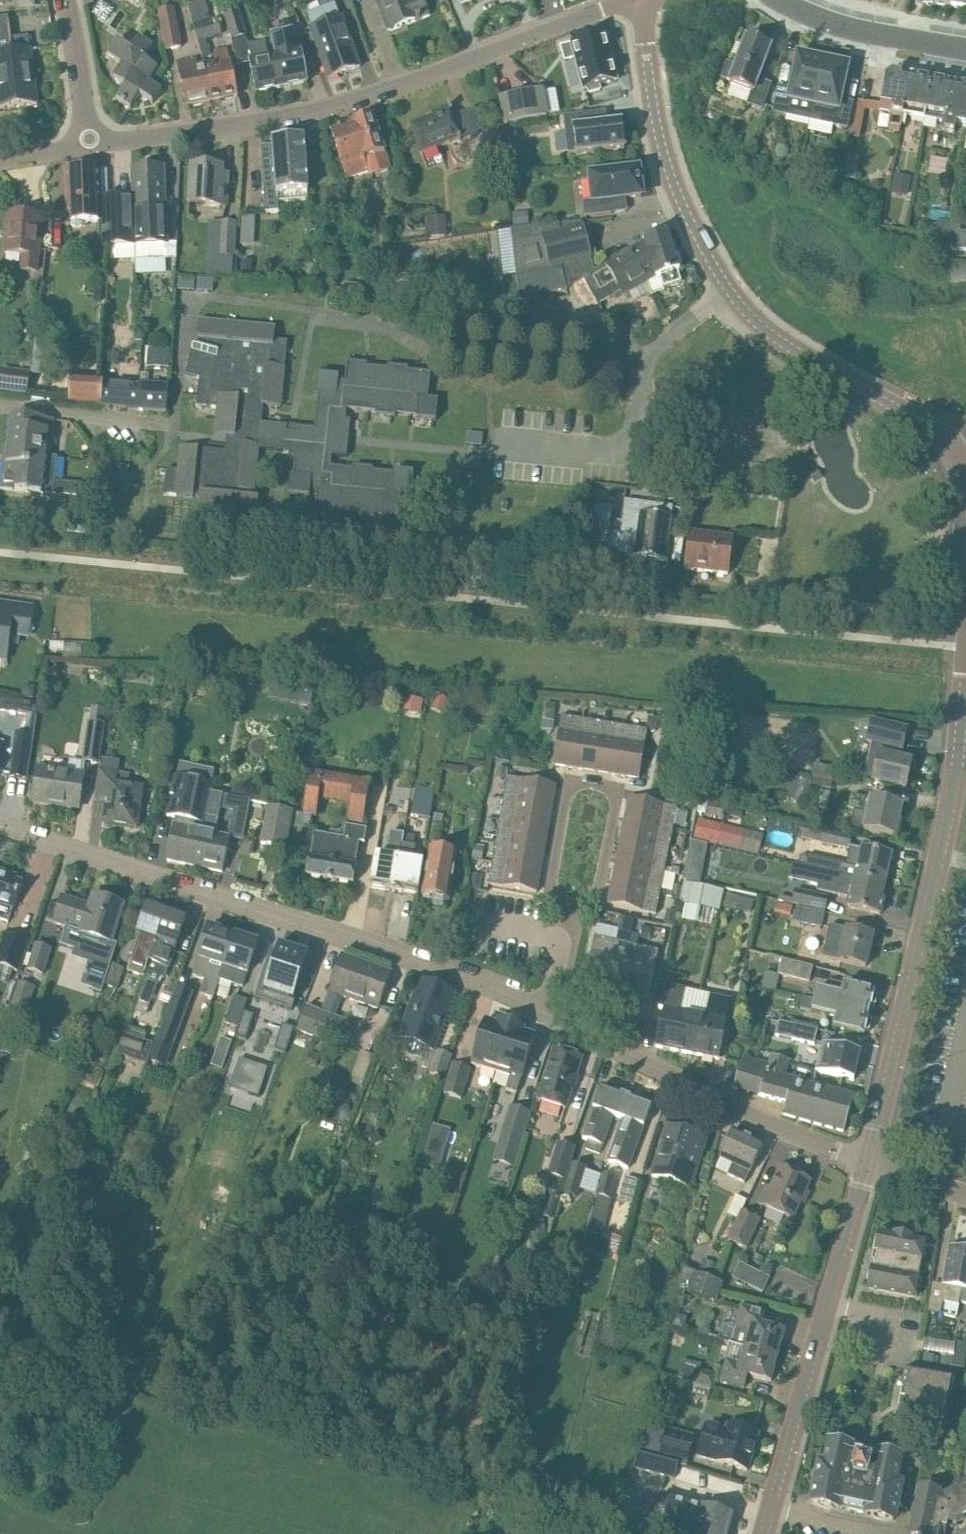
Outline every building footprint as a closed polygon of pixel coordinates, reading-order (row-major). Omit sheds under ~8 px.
[(388,31),(427,16),(421,0),(377,0),(388,31)] [(952,8),(965,10),(965,0),(952,0),(952,8)] [(114,9),(102,1),(94,13),(106,20),(114,9)] [(313,26),(311,27),(329,79),(360,68),(342,16),(340,17),(336,4),(308,13),(313,26)] [(159,9),(167,50),(183,47),(175,6),(159,9)] [(239,6),(224,10),(232,40),(247,36),(239,6)] [(209,13),(191,18),(199,45),(200,50),(201,51),(205,65),(204,65),(212,102),(238,97),(232,63),(230,64),(227,50),(215,53),(217,62),(215,63),(210,47),(209,47),(207,39),(222,35),(218,18),(211,20),(209,13)] [(8,23),(7,24),(7,25),(0,26),(0,110),(37,105),(30,50),(29,50),(28,37),(10,39),(8,23)] [(271,33),(275,52),(276,56),(282,89),(308,84),(302,51),(299,51),(297,37),(296,37),(294,28),(271,33)] [(598,84),(616,80),(603,33),(571,42),(571,43),(561,46),(564,59),(575,57),(583,88),(587,87),(588,92),(600,89),(598,84)] [(150,81),(158,68),(145,59),(154,46),(140,37),(131,49),(118,41),(108,55),(121,64),(112,77),(125,86),(117,99),(131,108),(140,96),(153,104),(162,90),(150,81)] [(737,68),(728,65),(723,78),(731,81),(730,85),(752,93),(748,105),(762,110),(771,85),(759,81),(771,49),(766,47),(767,44),(754,39),(753,42),(747,40),(737,68)] [(266,43),(250,46),(253,61),(251,61),(257,93),(282,89),(276,56),(275,52),(275,56),(269,57),(266,43)] [(848,129),(853,103),(841,101),(848,67),(799,57),(792,90),(779,87),(773,113),(788,117),(789,111),(836,121),(834,127),(848,129)] [(187,107),(212,102),(204,65),(197,66),(196,60),(181,63),(183,73),(181,74),(187,107)] [(902,129),(902,126),(910,78),(895,76),(893,73),(885,77),(887,80),(881,113),(892,115),(890,127),(902,129)] [(917,79),(910,78),(902,126),(906,127),(907,118),(926,121),(932,82),(931,82),(929,77),(921,75),(920,76),(917,79)] [(965,128),(965,84),(964,83),(964,84),(961,87),(948,85),(946,80),(937,78),(937,79),(934,82),(932,82),(926,121),(943,124),(941,134),(954,136),(956,127),(965,128)] [(500,97),(504,125),(549,116),(544,89),(500,97)] [(463,138),(453,112),(412,128),(422,154),(463,138)] [(577,155),(625,149),(622,124),(596,127),(595,114),(565,118),(569,154),(577,153),(577,155)] [(353,125),(354,127),(368,173),(382,168),(378,156),(385,154),(374,118),(353,125)] [(348,179),(368,173),(354,127),(333,134),(348,179)] [(305,141),(273,143),(273,146),(261,147),(267,214),(279,213),(278,203),(308,201),(308,192),(309,192),(305,141)] [(850,157),(846,180),(855,182),(859,158),(850,157)] [(599,158),(587,159),(588,166),(600,165),(599,158)] [(104,246),(120,246),(118,198),(109,199),(108,169),(99,170),(99,165),(87,165),(87,170),(81,170),(80,165),(69,166),(69,171),(67,171),(69,223),(71,222),(72,225),(73,226),(76,227),(78,227),(81,226),(83,226),(84,224),(85,223),(85,222),(103,221),(104,246)] [(134,198),(118,198),(120,246),(135,245),(136,245),(135,210),(167,208),(165,167),(133,168),(134,198)] [(224,168),(192,167),(190,205),(228,207),(229,184),(223,184),(224,168)] [(639,172),(591,177),(594,202),(584,203),(585,217),(612,214),(610,201),(642,197),(639,172)] [(896,174),(893,192),(908,195),(912,178),(896,174)] [(167,208),(135,210),(136,245),(135,245),(136,260),(168,259),(168,244),(167,208)] [(10,215),(7,255),(22,256),(21,270),(38,271),(40,259),(40,258),(43,218),(24,216),(25,213),(11,212),(11,215),(10,215)] [(529,213),(513,214),(515,227),(530,225),(529,213)] [(242,214),(241,244),(254,244),(256,215),(242,214)] [(445,216),(427,218),(429,237),(447,235),(445,216)] [(938,221),(936,235),(949,236),(951,236),(953,224),(953,223),(938,221)] [(236,258),(237,223),(221,222),(219,257),(236,258)] [(590,257),(593,256),(595,256),(588,227),(583,228),(582,224),(561,226),(513,231),(518,277),(521,301),(540,296),(553,293),(546,270),(590,258),(590,257)] [(950,250),(965,251),(965,232),(960,231),(961,225),(953,224),(951,236),(950,250)] [(644,243),(628,252),(646,283),(656,277),(657,279),(658,279),(661,288),(674,284),(671,274),(679,271),(665,231),(643,239),(644,243)] [(646,283),(628,252),(594,271),(583,277),(594,295),(615,283),(623,296),(646,283)] [(590,258),(546,270),(553,293),(567,290),(566,287),(570,285),(583,277),(594,271),(590,258)] [(242,261),(242,273),(252,274),(253,261),(242,261)] [(693,276),(686,277),(689,288),(695,286),(693,276)] [(583,277),(570,285),(585,312),(587,311),(594,306),(599,304),(594,295),(583,277)] [(195,291),(195,279),(179,278),(179,290),(195,291)] [(214,292),(214,280),(198,279),(198,291),(214,292)] [(345,280),(344,294),(360,295),(361,281),(345,280)] [(537,322),(540,296),(521,301),(523,321),(537,322)] [(458,297),(456,309),(463,310),(465,298),(458,297)] [(594,306),(587,311),(591,318),(598,313),(597,311),(594,306)] [(631,320),(629,327),(641,329),(642,322),(631,320)] [(167,469),(164,495),(193,498),(194,495),(200,495),(198,510),(258,516),(260,498),(252,498),(253,492),(255,492),(260,449),(297,453),(294,475),(292,475),(290,495),(311,497),(312,493),(317,493),(315,513),(336,515),(336,512),(357,515),(357,517),(377,519),(377,517),(399,519),(402,494),(412,495),(415,473),(395,471),(395,474),(386,473),(373,472),(374,469),(354,467),(353,470),(333,467),(334,457),(347,458),(351,421),(347,421),(348,410),(376,413),(376,416),(396,418),(397,415),(409,417),(417,418),(417,420),(437,422),(439,400),(429,399),(431,373),(408,371),(409,369),(389,367),(389,369),(368,367),(368,365),(348,363),(346,382),(341,382),(341,377),(319,375),(316,395),(319,395),(317,418),(318,419),(317,430),(295,427),(294,434),(287,432),(288,428),(289,428),(289,427),(276,425),(263,424),(264,406),(281,407),(285,368),(285,364),(286,364),(288,342),(276,341),(277,329),(198,321),(197,339),(199,339),(198,346),(193,345),(193,346),(184,375),(186,375),(199,379),(197,394),(196,406),(218,409),(215,434),(215,435),(235,438),(234,452),(180,447),(178,470),(167,469)] [(146,346),(145,364),(170,365),(170,347),(146,346)] [(1,369),(0,374),(0,392),(28,395),(30,372),(1,369)] [(69,377),(67,402),(72,402),(101,404),(102,382),(103,380),(74,378),(69,377)] [(101,404),(101,408),(138,411),(140,385),(102,382),(101,404)] [(140,385),(138,411),(168,414),(169,385),(140,383),(140,385)] [(7,463),(3,463),(0,488),(42,493),(52,494),(53,483),(56,459),(46,458),(47,446),(52,446),(54,421),(12,417),(7,463)] [(467,432),(466,444),(482,446),(483,434),(467,432)] [(803,437),(797,441),(803,449),(809,445),(803,437)] [(464,469),(480,471),(481,459),(465,457),(464,469)] [(118,465),(116,481),(128,483),(130,467),(118,465)] [(63,484),(53,483),(52,494),(74,496),(77,472),(64,470),(63,484)] [(816,470),(809,475),(814,482),(821,477),(816,470)] [(584,544),(582,558),(619,563),(620,553),(633,555),(633,557),(638,558),(670,562),(671,550),(669,549),(674,508),(648,504),(641,503),(626,501),(623,522),(622,533),(611,531),(612,521),(614,510),(595,507),(588,506),(583,544),(584,544)] [(65,522),(64,531),(74,532),(75,523),(65,522)] [(76,523),(75,532),(86,533),(86,524),(76,523)] [(730,575),(734,538),(691,533),(687,569),(730,575)] [(674,551),(683,552),(685,535),(676,534),(674,551)] [(34,608),(0,603),(0,658),(7,659),(12,620),(32,623),(34,608)] [(81,660),(82,645),(65,644),(65,643),(51,642),(51,650),(64,651),(64,659),(81,660)] [(274,675),(270,696),(310,704),(314,682),(274,675)] [(24,687),(22,699),(33,700),(35,689),(24,687)] [(421,699),(406,696),(404,709),(419,712),(421,699)] [(445,714),(451,701),(439,696),(433,708),(445,714)] [(0,697),(0,711),(27,716),(36,717),(37,718),(40,704),(0,697)] [(25,733),(16,732),(10,777),(27,779),(36,717),(27,716),(25,733)] [(584,721),(562,717),(554,765),(576,769),(584,721)] [(650,719),(648,731),(649,732),(656,733),(658,721),(650,719)] [(606,724),(584,721),(576,769),(597,772),(606,724)] [(90,722),(85,761),(99,763),(104,724),(90,722)] [(909,730),(873,722),(869,742),(904,750),(909,730)] [(627,728),(606,724),(597,772),(619,776),(627,728)] [(619,776),(641,780),(649,732),(648,731),(627,728),(619,776)] [(907,790),(914,763),(900,759),(902,750),(874,743),(871,754),(880,756),(874,782),(907,790)] [(138,830),(144,789),(116,785),(120,763),(102,761),(97,799),(108,801),(104,825),(138,830)] [(816,765),(813,777),(833,782),(836,770),(816,765)] [(40,769),(35,803),(79,809),(84,776),(40,769)] [(506,780),(508,771),(498,769),(496,778),(506,780)] [(298,813),(296,826),(308,828),(311,828),(313,818),(313,816),(316,817),(319,798),(351,803),(348,821),(364,824),(371,783),(311,773),(307,797),(304,814),(298,813)] [(790,776),(786,795),(805,800),(810,781),(790,776)] [(504,799),(553,807),(556,785),(508,777),(504,799)] [(813,777),(810,790),(830,794),(833,782),(813,777)] [(175,827),(168,861),(196,867),(203,832),(211,793),(213,786),(194,783),(189,809),(186,809),(182,828),(175,827)] [(434,790),(433,790),(417,787),(411,816),(428,819),(429,820),(434,790)] [(203,832),(196,867),(223,872),(230,838),(229,838),(216,835),(221,809),(224,796),(223,795),(211,793),(203,832)] [(231,829),(245,832),(250,801),(236,798),(231,829)] [(901,822),(904,807),(873,800),(873,802),(853,798),(850,810),(870,814),(870,816),(901,822)] [(500,820),(549,829),(553,807),(504,799),(500,820)] [(674,830),(679,809),(630,799),(626,820),(674,830)] [(287,850),(294,812),(268,807),(260,845),(287,850)] [(434,814),(433,824),(443,825),(444,815),(434,814)] [(870,816),(866,831),(897,838),(901,822),(870,816)] [(497,842),(545,850),(549,829),(500,820),(497,842)] [(626,820),(621,842),(670,852),(674,830),(626,820)] [(699,820),(694,840),(742,852),(747,832),(699,820)] [(311,858),(308,877),(354,884),(357,866),(361,843),(365,844),(367,830),(363,830),(364,826),(348,824),(347,829),(345,829),(342,831),(342,832),(332,831),(331,837),(315,834),(311,858)] [(429,842),(440,844),(443,825),(433,824),(429,842)] [(849,850),(853,836),(814,826),(811,840),(849,850)] [(395,891),(404,835),(391,832),(390,842),(390,843),(387,857),(377,856),(372,887),(395,891)] [(415,837),(404,835),(395,891),(419,895),(424,863),(414,862),(417,847),(414,847),(415,837)] [(493,863),(541,872),(545,850),(497,842),(493,863)] [(621,842),(617,863),(666,873),(670,852),(621,842)] [(472,859),(482,861),(485,847),(475,845),(472,859)] [(858,868),(808,856),(807,857),(801,856),(798,865),(811,868),(885,885),(892,856),(863,849),(858,868)] [(458,855),(431,850),(423,895),(450,900),(458,855)] [(541,872),(493,863),(489,885),(538,893),(541,872)] [(617,863),(613,884),(661,894),(666,873),(617,863)] [(686,866),(683,880),(686,881),(698,883),(700,869),(686,866)] [(851,898),(849,908),(880,915),(884,899),(882,899),(885,885),(811,868),(807,884),(819,887),(818,891),(851,898)] [(9,923),(14,909),(15,909),(24,885),(15,882),(17,877),(0,871),(0,920),(9,923)] [(482,876),(472,874),(470,888),(480,890),(482,876)] [(686,881),(681,901),(720,909),(724,889),(698,883),(686,881)] [(613,884),(608,905),(657,915),(661,894),(613,884)] [(796,891),(793,903),(825,911),(828,898),(796,891)] [(755,902),(729,895),(725,907),(752,914),(755,902)] [(62,898),(54,923),(66,928),(60,946),(72,950),(70,956),(87,961),(111,968),(118,945),(112,943),(124,907),(95,897),(91,907),(62,898)] [(145,976),(146,973),(170,909),(151,902),(137,940),(140,942),(134,956),(138,957),(132,972),(145,976)] [(825,913),(797,906),(793,921),(822,927),(825,913)] [(145,976),(144,978),(148,980),(147,982),(159,987),(162,979),(164,980),(169,969),(165,968),(171,953),(174,954),(188,916),(170,909),(156,947),(150,962),(146,973),(145,976)] [(668,910),(665,924),(674,926),(677,911),(668,910)] [(621,921),(619,932),(626,933),(628,922),(621,921)] [(830,927),(823,957),(867,967),(874,937),(830,927)] [(199,960),(194,977),(207,980),(204,988),(205,992),(206,995),(209,997),(214,999),(220,980),(224,968),(234,937),(231,936),(233,931),(221,928),(220,932),(209,929),(199,960)] [(652,931),(643,929),(641,941),(649,942),(652,931)] [(5,932),(0,947),(0,979),(9,982),(14,968),(18,969),(28,940),(5,932)] [(234,937),(220,980),(234,984),(234,985),(243,987),(247,975),(248,975),(258,944),(234,937)] [(617,942),(596,937),(585,986),(606,991),(617,942)] [(638,947),(617,942),(606,991),(627,996),(638,947)] [(44,975),(53,949),(36,944),(28,970),(44,975)] [(273,948),(255,998),(292,1011),(310,963),(312,956),(282,945),(280,951),(273,948)] [(638,947),(627,996),(648,1000),(659,952),(638,947)] [(391,974),(343,956),(330,993),(377,1010),(391,974)] [(813,967),(782,959),(779,974),(810,982),(813,967)] [(113,967),(106,986),(117,990),(124,971),(113,967)] [(455,995),(420,981),(399,1037),(435,1051),(455,995)] [(818,990),(816,1001),(870,1014),(871,1008),(876,1006),(878,997),(875,993),(875,992),(845,985),(830,981),(827,992),(818,990)] [(29,1010),(36,988),(19,982),(12,1005),(29,1010)] [(147,982),(141,999),(153,1003),(159,987),(147,982)] [(657,1047),(690,1054),(697,1017),(702,994),(664,987),(659,1013),(664,1015),(657,1047)] [(194,993),(178,989),(157,1044),(173,1049),(194,993)] [(702,994),(697,1017),(690,1054),(719,1061),(727,1023),(725,1023),(730,1000),(702,994)] [(248,1001),(235,997),(226,1023),(239,1028),(248,1001)] [(813,1011),(815,1001),(804,998),(801,1009),(813,1011)] [(872,1023),(869,1019),(870,1014),(816,1001),(815,1001),(813,1011),(813,1012),(838,1018),(835,1028),(865,1035),(866,1033),(870,1031),(872,1023)] [(336,1046),(346,1021),(307,1006),(297,1031),(314,1037),(313,1038),(336,1046)] [(255,1016),(245,1013),(236,1038),(246,1041),(255,1016)] [(498,1025),(486,1022),(472,1066),(497,1074),(512,1026),(499,1022),(498,1025)] [(776,1036),(815,1045),(818,1031),(780,1022),(776,1036)] [(295,1029),(284,1025),(274,1050),(285,1054),(295,1029)] [(525,1030),(512,1026),(497,1074),(511,1078),(507,1091),(518,1095),(536,1037),(524,1033),(525,1030)] [(154,1045),(125,1035),(118,1054),(147,1064),(154,1045)] [(226,1041),(216,1067),(224,1070),(233,1046),(234,1043),(226,1041)] [(823,1043),(816,1072),(855,1081),(862,1052),(823,1043)] [(453,1056),(437,1051),(430,1073),(446,1078),(453,1056)] [(583,1060),(555,1051),(539,1101),(567,1109),(583,1060)] [(768,1073),(785,1078),(790,1062),(773,1057),(773,1056),(765,1054),(762,1063),(770,1065),(768,1073)] [(733,1088),(735,1089),(787,1104),(784,1115),(845,1132),(855,1098),(785,1078),(768,1073),(770,1065),(762,1063),(744,1058),(736,1088),(733,1087),(733,1088)] [(268,1068),(239,1059),(230,1087),(259,1097),(268,1068)] [(82,1063),(75,1080),(76,1080),(78,1079),(96,1086),(97,1088),(103,1072),(82,1063)] [(453,1064),(444,1094),(463,1099),(472,1070),(453,1064)] [(618,1118),(626,1096),(602,1087),(583,1139),(588,1141),(585,1149),(600,1154),(602,1146),(613,1116),(618,1118)] [(213,1095),(199,1090),(196,1100),(209,1105),(213,1095)] [(651,1105),(626,1096),(618,1118),(623,1120),(612,1150),(614,1150),(610,1162),(627,1168),(632,1157),(651,1105)] [(339,1110),(338,1114),(341,1121),(345,1122),(352,1119),(353,1115),(350,1108),(346,1107),(339,1110)] [(513,1108),(499,1152),(519,1158),(533,1115),(513,1108)] [(654,1176),(668,1181),(690,1188),(708,1132),(693,1127),(690,1137),(669,1130),(654,1176)] [(745,1183),(751,1172),(764,1145),(734,1131),(721,1158),(733,1163),(730,1169),(727,1175),(745,1183)] [(30,1136),(23,1152),(33,1156),(40,1141),(30,1136)] [(559,1145),(550,1175),(565,1180),(575,1150),(559,1145)] [(586,1169),(573,1165),(564,1194),(577,1198),(586,1169)] [(811,1181),(783,1168),(773,1190),(768,1188),(761,1204),(794,1219),(811,1181)] [(604,1174),(588,1232),(603,1235),(612,1200),(611,1200),(616,1178),(604,1174)] [(626,1178),(620,1202),(633,1206),(639,1182),(626,1178)] [(218,1186),(213,1199),(225,1203),(230,1191),(218,1186)] [(761,1220),(743,1212),(736,1228),(730,1241),(747,1250),(761,1220)] [(542,1219),(530,1221),(532,1235),(545,1233),(542,1219)] [(904,1238),(880,1233),(874,1261),(899,1266),(904,1238)] [(618,1253),(623,1237),(614,1235),(609,1250),(618,1253)] [(929,1243),(904,1238),(899,1266),(923,1271),(929,1243)] [(669,1242),(659,1257),(671,1266),(681,1251),(669,1242)] [(943,1286),(946,1286),(943,1302),(947,1302),(959,1305),(959,1302),(965,1303),(965,1251),(950,1248),(943,1286)] [(899,1266),(874,1261),(869,1288),(893,1293),(899,1266)] [(703,1263),(699,1273),(712,1278),(715,1268),(703,1263)] [(923,1271),(899,1266),(893,1293),(918,1298),(923,1271)] [(724,1283),(686,1271),(681,1291),(718,1301),(724,1283)] [(760,1276),(754,1289),(768,1296),(775,1282),(760,1276)] [(766,1314),(758,1311),(742,1307),(732,1344),(746,1348),(779,1357),(786,1332),(763,1326),(766,1314)] [(675,1315),(671,1327),(683,1330),(686,1319),(675,1315)] [(616,1360),(624,1334),(605,1330),(597,1355),(616,1360)] [(950,1344),(948,1367),(965,1369),(965,1345),(950,1344)] [(779,1357),(746,1348),(741,1365),(727,1361),(722,1382),(746,1388),(749,1375),(772,1382),(779,1357)] [(717,1374),(716,1374),(699,1369),(696,1382),(713,1388),(717,1374)] [(902,1398),(951,1406),(956,1378),(907,1369),(902,1398)] [(951,1406),(902,1398),(897,1426),(909,1428),(947,1433),(951,1406)] [(706,1427),(697,1457),(748,1471),(759,1433),(729,1424),(726,1433),(706,1427)] [(661,1454),(660,1459),(687,1466),(688,1461),(688,1462),(695,1436),(667,1428),(666,1430),(661,1429),(656,1447),(661,1448),(660,1454),(661,1454)] [(839,1508),(852,1449),(830,1444),(826,1466),(820,1465),(812,1503),(839,1508)] [(852,1449),(839,1508),(867,1514),(880,1454),(852,1449)] [(679,1465),(686,1466),(687,1466),(660,1459),(637,1453),(634,1469),(675,1479),(679,1465)] [(880,1454),(867,1514),(895,1520),(903,1484),(896,1483),(901,1459),(880,1454)] [(947,1503),(942,1526),(945,1527),(947,1522),(957,1525),(965,1519),(965,1483),(946,1496),(945,1502),(947,1503)] [(945,1502),(938,1501),(940,1493),(921,1489),(911,1533),(940,1533),(942,1526),(947,1503),(945,1502)] [(702,1509),(662,1497),(654,1527),(678,1533),(729,1533),(734,1515),(703,1506),(702,1509)]
